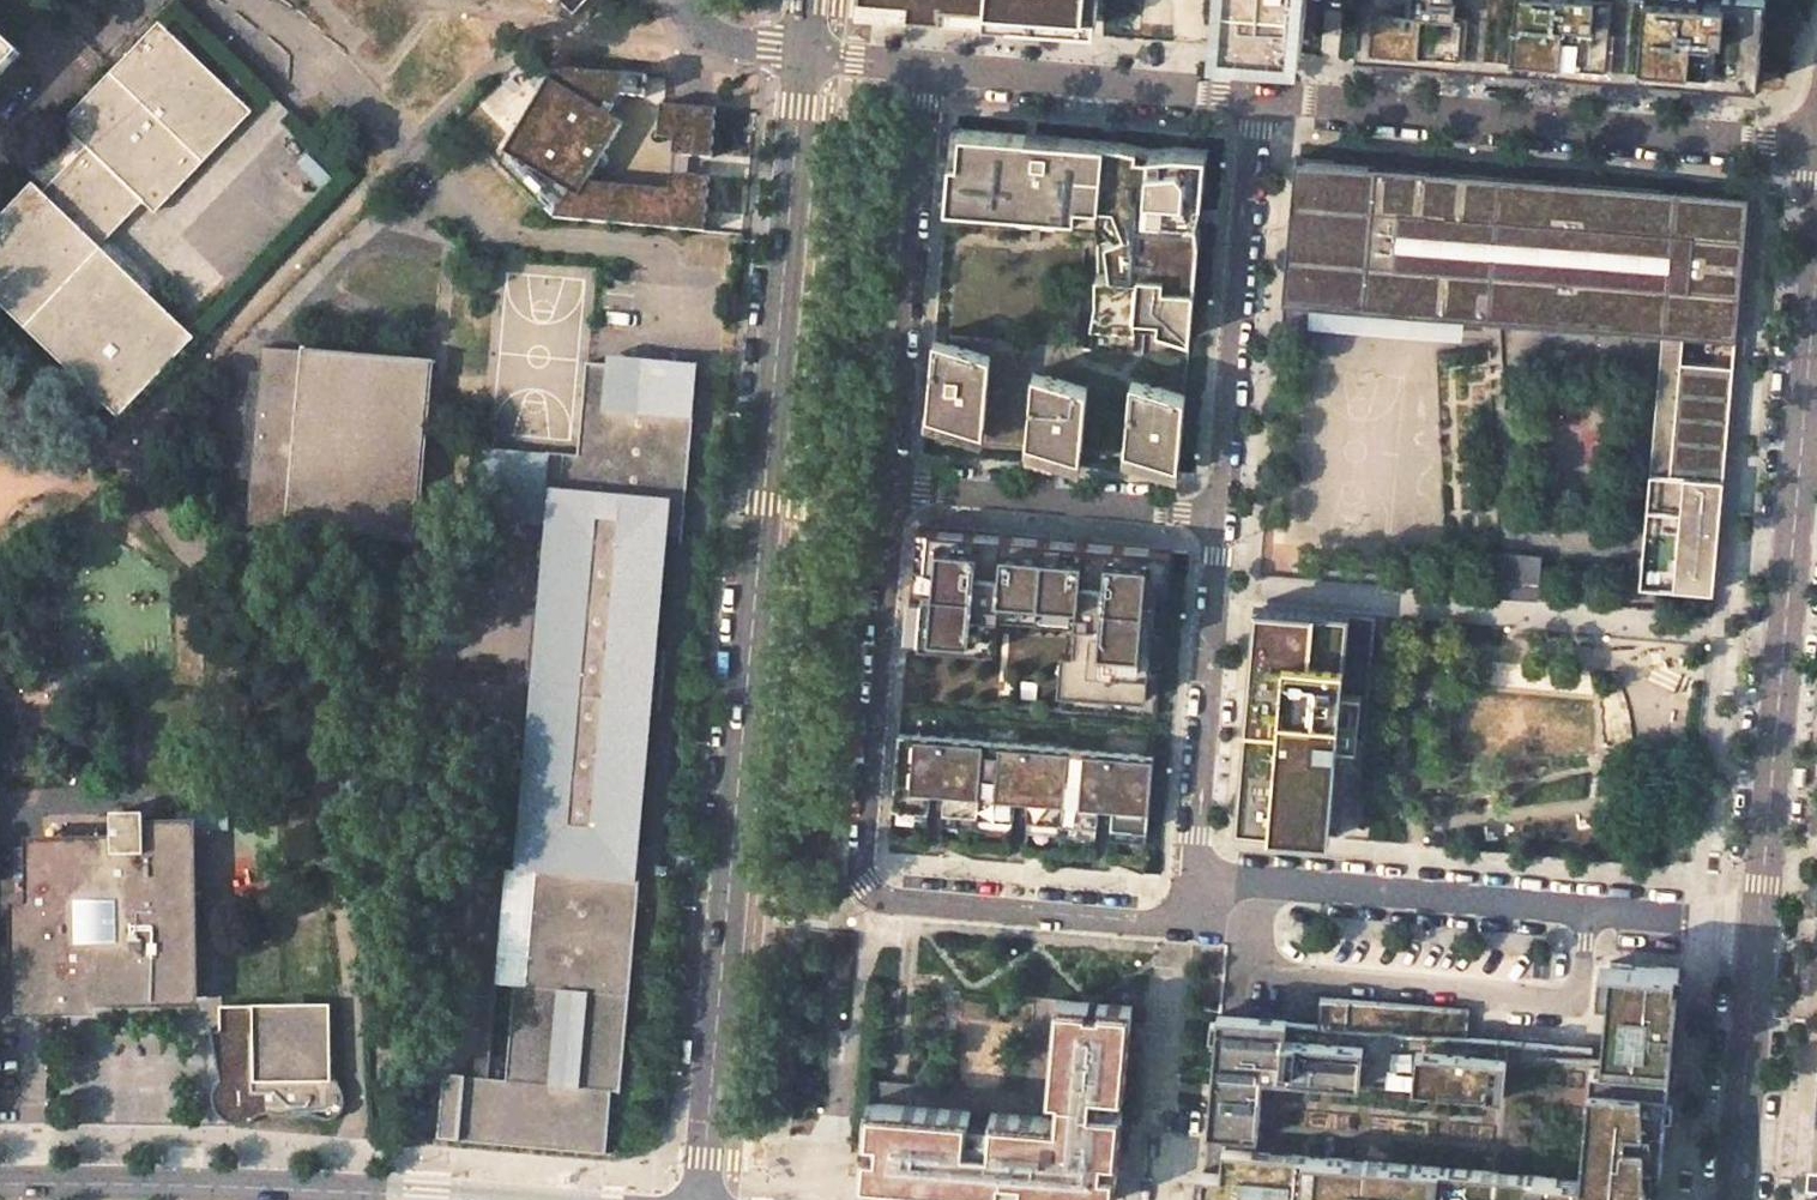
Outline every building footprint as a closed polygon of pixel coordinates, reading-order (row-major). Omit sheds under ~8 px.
[(556,6),(560,3),(573,16),(588,0),(550,0),(556,6)] [(876,0),(859,0),(858,13),(906,18),(908,3),(876,0)] [(1094,21),(1096,0),(876,0),(908,3),(906,18),(937,21),(938,8),(1006,15),(1005,28),(1042,31),(1043,16),(1094,21)] [(1219,48),(1302,56),(1307,0),(1224,0),(1219,48)] [(1356,61),(1405,65),(1406,55),(1436,58),(1434,68),(1747,95),(1757,97),(1759,71),(1766,0),(1362,0),(1356,61)] [(938,8),(937,21),(1005,28),(1006,15),(938,8)] [(1043,16),(1042,31),(1093,36),(1094,21),(1043,16)] [(159,24),(64,124),(88,148),(42,195),(34,188),(0,223),(0,299),(119,413),(191,339),(93,245),(139,197),(155,212),(251,112),(159,24)] [(21,53),(0,33),(0,75),(21,53)] [(622,94),(645,98),(648,77),(633,75),(616,73),(556,66),(498,163),(555,218),(706,231),(711,177),(682,174),(680,199),(679,210),(653,208),(654,197),(584,191),(599,166),(600,167),(602,167),(605,166),(607,164),(609,162),(609,159),(608,157),(606,155),(606,154),(625,122),(610,114),(622,94)] [(684,155),(712,157),(717,109),(662,104),(660,128),(686,130),(684,155)] [(1029,133),(959,127),(957,157),(951,157),(948,189),(954,190),(954,192),(952,223),(1101,236),(1098,271),(1098,297),(1094,321),(1091,348),(1090,358),(1189,366),(1197,276),(1200,238),(1199,223),(1188,222),(1189,217),(1190,196),(1204,197),(1208,149),(1178,146),(1151,149),(1124,142),(1082,138),(1077,138),(1047,135),(1029,133)] [(1747,212),(1296,173),(1284,309),(1316,312),(1460,325),(1662,343),(1657,401),(1677,403),(1668,498),(1682,499),(1676,562),(1643,559),(1639,600),(1713,606),(1747,212)] [(680,199),(654,197),(653,208),(679,210),(680,199)] [(1460,325),(1316,312),(1314,336),(1458,349),(1460,325)] [(1091,348),(936,334),(929,408),(943,412),(941,441),(1042,450),(1040,462),(1055,463),(1077,466),(1090,467),(1180,475),(1189,366),(1090,358),(1091,348)] [(419,544),(435,361),(303,349),(303,351),(262,348),(246,527),(261,530),(287,533),(419,544)] [(698,374),(586,363),(578,457),(563,455),(558,513),(538,735),(532,736),(527,738),(524,742),(522,749),(516,816),(517,823),(518,827),(523,830),(529,832),(526,872),(535,873),(525,986),(514,985),(506,1080),(489,1079),(474,1078),(443,1075),(437,1141),(606,1154),(612,1090),(622,1091),(640,880),(628,879),(644,702),(662,704),(667,650),(649,648),(660,532),(683,534),(698,374)] [(1682,499),(1668,498),(1677,403),(1657,401),(1643,559),(1676,562),(1682,499)] [(477,519),(542,525),(543,512),(548,454),(483,448),(477,519)] [(563,455),(548,454),(543,512),(558,513),(563,455)] [(558,513),(543,512),(542,525),(522,749),(524,742),(527,738),(532,736),(538,735),(558,513)] [(1048,538),(918,526),(908,640),(996,648),(1000,612),(1068,618),(1060,707),(1158,715),(1172,558),(1173,549),(1048,538)] [(286,544),(287,533),(261,530),(260,541),(286,544)] [(1499,582),(1537,586),(1540,554),(1501,551),(1499,582)] [(1256,603),(1253,635),(1283,638),(1286,606),(1256,603)] [(1235,828),(1329,836),(1343,692),(1369,695),(1377,614),(1286,606),(1283,638),(1253,635),(1249,683),(1259,684),(1258,698),(1247,697),(1235,828)] [(1259,684),(1249,683),(1247,697),(1258,698),(1259,684)] [(1155,754),(900,731),(893,806),(929,809),(931,788),(933,764),(947,765),(945,789),(943,810),(1014,817),(1015,795),(1018,772),(1031,773),(1029,797),(1027,818),(1097,825),(1099,803),(1101,779),(1115,781),(1113,804),(1111,826),(1148,829),(1155,754)] [(933,764),(931,788),(945,789),(947,765),(933,764)] [(1031,773),(1018,772),(1015,795),(1029,797),(1031,773)] [(1101,779),(1099,803),(1113,804),(1115,781),(1101,779)] [(228,811),(179,811),(179,829),(188,830),(229,829),(228,811)] [(113,846),(35,847),(36,913),(20,913),(22,1009),(67,1008),(67,1000),(191,999),(188,830),(145,830),(145,813),(113,814),(113,846)] [(511,871),(526,872),(529,832),(523,830),(518,827),(517,823),(516,816),(511,871)] [(507,871),(493,869),(474,1078),(489,1079),(497,983),(507,871)] [(525,986),(535,873),(526,872),(511,871),(507,871),(497,983),(514,985),(525,986)] [(1219,1013),(1202,1199),(1659,1199),(1674,1030),(1667,1029),(1667,1022),(1675,1023),(1680,966),(1611,961),(1602,1057),(1592,1056),(1593,1046),(1467,1035),(1444,1033),(1447,1005),(1328,994),(1325,1022),(1219,1013)] [(867,1101),(864,1135),(878,1137),(878,1145),(863,1144),(860,1178),(879,1179),(983,1189),(1093,1198),(1111,1199),(1115,1199),(1118,1166),(1102,1165),(1103,1156),(1119,1158),(1123,1108),(1090,1105),(1091,1092),(1124,1094),(1132,1006),(1110,1003),(1056,999),(1047,1095),(1057,1096),(1055,1118),(867,1101)] [(1469,1007),(1447,1005),(1444,1033),(1467,1035),(1469,1007)] [(331,1069),(331,1006),(254,1007),(220,1007),(221,1033),(212,1032),(220,1082),(214,1092),(213,1100),(215,1107),(218,1115),(222,1119),(225,1121),(228,1123),(240,1124),(249,1123),(252,1121),(255,1119),(257,1118),(261,1116),(264,1115),(268,1114),(272,1115),(277,1116),(284,1117),(292,1116),(306,1115),(317,1117),(328,1120),(335,1118),(340,1116),(343,1108),(344,1101),(343,1093),(331,1069)]
